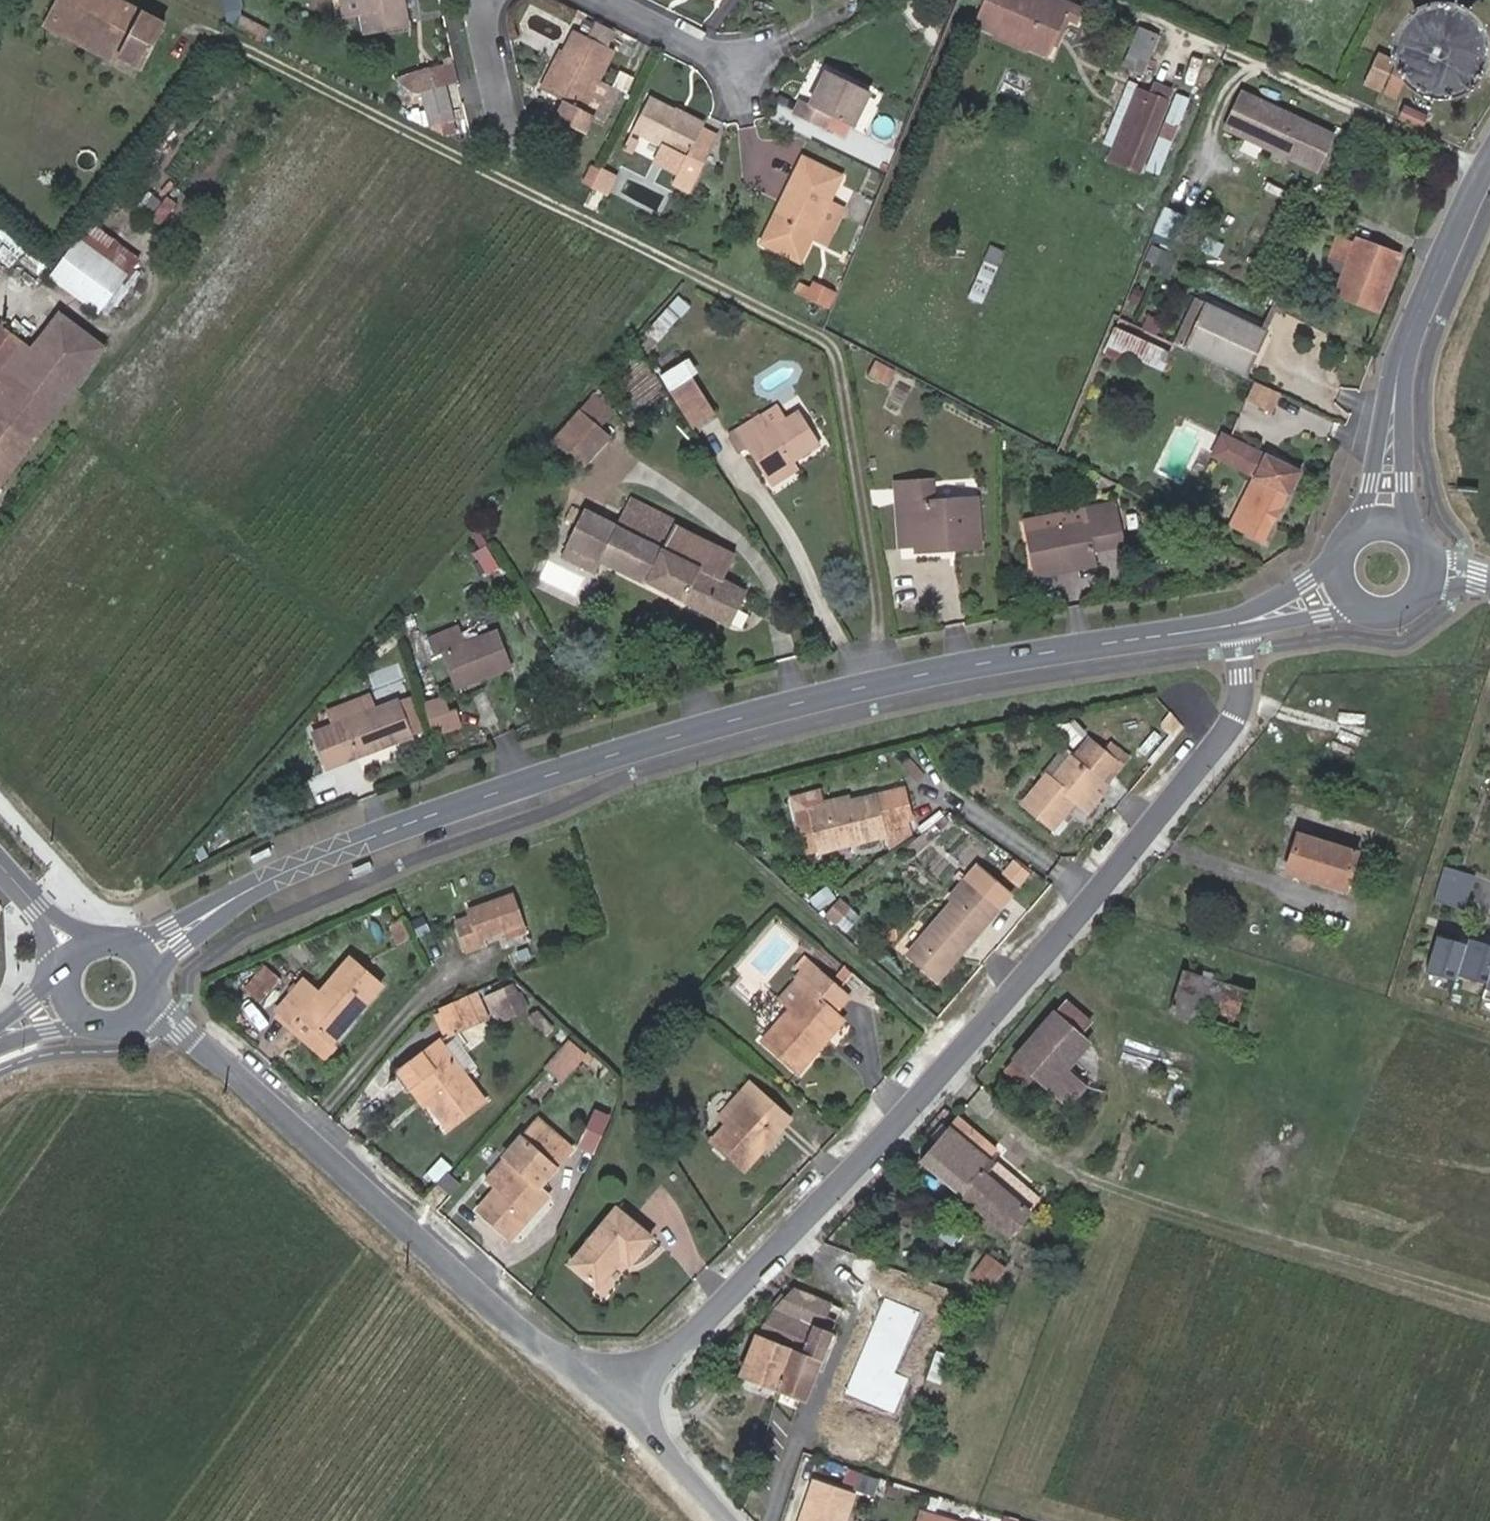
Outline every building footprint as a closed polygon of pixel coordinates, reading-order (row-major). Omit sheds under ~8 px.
[(122,0),(59,0),(50,17),(67,26),(66,28),(117,56),(141,69),(165,23),(122,0)] [(346,20),(363,17),(366,38),(409,31),(404,0),(342,0),(346,20)] [(970,9),(998,20),(1005,1),(1003,0),(973,0),(970,9)] [(1025,0),(1011,0),(1001,24),(1052,46),(1068,9),(1056,4),(1053,12),(1025,0)] [(1439,18),(1438,7),(1425,8),(1426,19),(1439,18)] [(117,56),(66,28),(62,34),(113,62),(117,56)] [(599,28),(593,41),(597,43),(610,50),(617,37),(599,28)] [(1144,75),(1160,36),(1141,28),(1125,68),(1144,75)] [(1450,36),(1444,33),(1438,32),(1432,34),(1426,37),(1422,41),(1419,47),(1419,54),(1421,60),(1424,65),(1429,70),(1436,72),(1442,71),(1448,69),(1453,65),(1457,60),(1459,53),(1458,46),(1455,41),(1450,36)] [(577,33),(555,79),(550,77),(543,91),(604,122),(617,96),(599,88),(617,54),(610,50),(597,43),(593,41),(577,33)] [(1391,58),(1377,52),(1366,76),(1379,83),(1391,58)] [(1395,90),(1407,65),(1395,60),(1383,85),(1395,90)] [(462,84),(458,66),(448,68),(449,69),(453,86),(462,84)] [(402,78),(402,79),(425,92),(429,91),(449,87),(453,86),(449,69),(438,71),(438,70),(402,78)] [(829,75),(812,107),(803,102),(796,115),(825,131),(832,118),(852,127),(869,94),(829,75)] [(1379,83),(1366,76),(1363,81),(1377,87),(1379,83)] [(1105,142),(1115,146),(1138,89),(1128,85),(1105,142)] [(1393,94),(1395,90),(1383,85),(1381,89),(1393,94)] [(456,118),(449,87),(429,91),(436,123),(456,118)] [(1138,89),(1115,146),(1145,158),(1167,101),(1138,89)] [(1180,123),(1186,94),(1170,91),(1164,119),(1180,123)] [(1334,135),(1244,93),(1227,127),(1318,170),(1334,135)] [(713,130),(653,101),(638,133),(673,150),(681,154),(671,175),(687,183),(682,192),(698,199),(717,158),(702,151),(710,135),(713,130)] [(1421,127),(1426,115),(1402,105),(1397,117),(1421,127)] [(725,143),(710,135),(702,151),(717,158),(725,143)] [(635,140),(629,152),(638,157),(645,146),(635,140)] [(671,175),(681,154),(673,150),(663,171),(671,175)] [(815,237),(833,200),(843,178),(803,158),(788,191),(793,194),(770,245),(804,261),(815,237)] [(616,198),(621,187),(607,180),(601,191),(616,198)] [(162,201),(149,191),(137,207),(149,217),(162,201)] [(616,198),(601,191),(598,197),(613,205),(616,198)] [(793,194),(788,191),(764,242),(770,245),(793,194)] [(845,206),(833,200),(815,237),(827,242),(845,206)] [(1179,215),(1164,208),(1154,232),(1170,238),(1179,215)] [(126,276),(137,261),(91,225),(80,241),(126,276)] [(1347,262),(1343,273),(1335,294),(1379,311),(1401,257),(1356,239),(1353,246),(1338,240),(1332,255),(1347,262)] [(53,276),(99,311),(126,276),(80,241),(53,276)] [(1005,251),(991,245),(984,261),(998,267),(1005,251)] [(1327,267),(1343,273),(1347,262),(1332,255),(1327,267)] [(809,299),(826,308),(833,294),(816,285),(809,299)] [(1174,343),(1239,374),(1261,326),(1196,297),(1174,343)] [(103,346),(64,316),(36,353),(0,400),(0,480),(103,346)] [(20,342),(0,327),(0,369),(20,342)] [(1156,367),(1163,351),(1116,330),(1106,353),(1122,361),(1126,352),(1156,367)] [(20,342),(0,369),(0,400),(36,353),(20,342)] [(692,380),(670,394),(691,429),(714,414),(692,380)] [(1254,380),(1247,400),(1275,413),(1283,394),(1254,380)] [(576,409),(551,437),(580,453),(604,425),(576,409)] [(820,443),(800,411),(785,420),(779,410),(730,441),(736,451),(749,443),(768,474),(792,460),(792,461),(820,443)] [(1266,456),(1222,434),(1212,456),(1254,479),(1266,456)] [(903,441),(889,442),(890,455),(904,454),(903,441)] [(1266,456),(1254,479),(1231,525),(1262,540),(1286,493),(1290,495),(1300,473),(1266,456)] [(792,461),(792,460),(768,474),(776,486),(799,472),(792,461)] [(941,542),(980,539),(977,501),(933,504),(932,481),(896,483),(900,545),(915,544),(916,553),(942,551),(941,542)] [(586,510),(569,543),(730,624),(746,591),(723,579),(735,556),(678,526),(681,520),(632,495),(617,525),(586,510)] [(1125,545),(1117,502),(1023,522),(1033,571),(1095,560),(1093,551),(1125,545)] [(980,549),(980,539),(941,542),(942,551),(980,549)] [(499,631),(443,654),(456,688),(512,666),(499,631)] [(455,722),(444,692),(419,701),(430,731),(455,722)] [(400,699),(342,722),(319,732),(332,766),(414,734),(400,699)] [(1117,762),(1093,742),(1087,737),(1071,757),(1062,750),(1044,773),(1047,776),(1024,802),(1054,828),(1078,801),(1090,812),(1109,789),(1100,782),(1117,762)] [(904,788),(877,794),(887,834),(891,851),(915,833),(904,788)] [(822,850),(887,834),(877,794),(850,801),(849,796),(812,805),(822,850)] [(1292,871),(1350,889),(1360,853),(1303,834),(1292,871)] [(1440,863),(1429,898),(1461,908),(1472,872),(1440,863)] [(907,952),(938,978),(957,955),(954,953),(959,947),(962,949),(985,923),(982,920),(995,904),(976,888),(985,877),(973,867),(940,906),(944,909),(907,952)] [(1004,893),(985,877),(976,888),(995,904),(1004,893)] [(523,922),(514,895),(471,909),(473,915),(458,920),(468,950),(481,945),(478,937),(523,922)] [(1466,944),(1436,935),(1426,969),(1456,978),(1457,976),(1466,944)] [(1466,944),(1457,976),(1488,985),(1489,980),(1489,977),(1489,944),(1468,938),(1466,944)] [(383,986),(352,958),(321,993),(304,979),(278,1009),(294,1023),(302,1015),(329,1039),(354,1011),(358,1014),(383,986)] [(266,960),(249,990),(270,1002),(287,972),(266,960)] [(783,1002),(791,1009),(764,1040),(799,1071),(844,1020),(840,1016),(853,1001),(808,961),(800,970),(806,976),(783,1002)] [(1229,1023),(1242,987),(1178,965),(1166,1001),(1229,1023)] [(518,981),(483,990),(491,1021),(527,1012),(518,981)] [(479,1021),(468,995),(441,1007),(453,1032),(479,1021)] [(1064,999),(1054,1010),(1081,1034),(1091,1022),(1064,999)] [(1081,1034),(1054,1010),(1012,1058),(1034,1078),(1069,1108),(1088,1087),(1069,1070),(1092,1042),(1081,1034)] [(573,1038),(549,1065),(564,1079),(588,1052),(573,1038)] [(417,1084),(430,1101),(450,1127),(485,1101),(441,1040),(399,1071),(412,1088),(417,1084)] [(1034,1078),(1012,1058),(1002,1070),(1024,1089),(1034,1078)] [(744,1170),(790,1119),(751,1082),(721,1115),(728,1122),(713,1141),(744,1170)] [(424,1105),(430,1101),(417,1084),(412,1088),(424,1105)] [(526,1094),(519,1101),(529,1109),(535,1102),(526,1094)] [(575,1143),(593,1152),(610,1114),(592,1106),(575,1143)] [(540,1185),(556,1167),(573,1147),(539,1117),(506,1155),(517,1166),(479,1208),(512,1237),(550,1195),(540,1185)] [(996,1150),(955,1117),(921,1161),(1010,1234),(1031,1208),(982,1168),(989,1158),(996,1150)] [(1039,1198),(989,1158),(982,1168),(1031,1208),(1039,1198)] [(461,1183),(449,1172),(438,1184),(450,1195),(461,1183)] [(1048,1186),(1039,1183),(1036,1191),(1045,1194),(1048,1186)] [(630,1263),(653,1237),(619,1208),(572,1263),(598,1286),(623,1258),(630,1263)] [(1005,1268),(987,1255),(971,1276),(989,1289),(1005,1268)] [(804,1323),(811,1300),(794,1294),(775,1311),(804,1323)] [(853,1315),(811,1300),(804,1323),(810,1326),(799,1358),(792,1355),(778,1391),(800,1401),(829,1334),(843,1340),(853,1315)] [(918,1317),(882,1302),(842,1398),(892,1418),(907,1382),(893,1376),(918,1317)] [(740,1378),(778,1391),(792,1355),(801,1331),(804,1323),(775,1311),(755,1341),(740,1378)] [(801,1331),(792,1355),(799,1358),(810,1326),(804,1323),(801,1331)] [(798,1520),(842,1520),(852,1494),(810,1482),(798,1520)] [(922,1511),(919,1520),(956,1520),(922,1511)]
